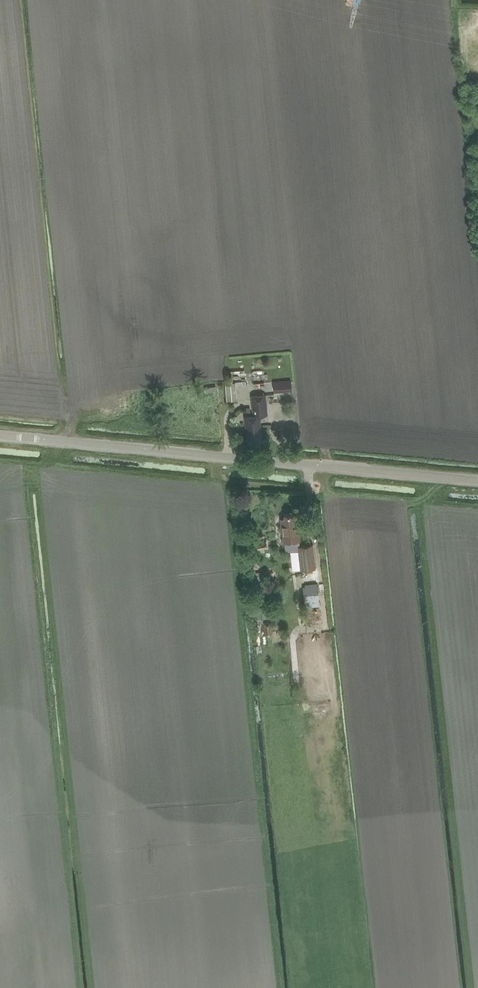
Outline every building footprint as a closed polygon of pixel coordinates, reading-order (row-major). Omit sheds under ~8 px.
[(291,381),(273,382),(274,392),(292,391),(291,381)] [(237,400),(235,382),(225,383),(227,401),(237,400)] [(254,415),(244,416),(247,443),(249,443),(249,446),(259,445),(259,442),(262,442),(259,415),(268,414),(266,394),(252,396),(254,415)] [(293,517),(293,513),(284,514),(284,518),(280,518),(283,542),(300,539),(297,516),(293,517)] [(253,551),(263,549),(262,542),(252,544),(253,551)] [(315,568),(312,544),(297,546),(300,570),(315,568)] [(275,588),(280,582),(276,578),(271,584),(275,588)] [(319,605),(317,586),(303,587),(304,606),(319,605)] [(266,595),(254,596),(255,607),(267,605),(266,595)] [(270,617),(269,606),(254,607),(255,619),(270,617)] [(265,636),(273,635),(271,622),(263,623),(265,636)]
